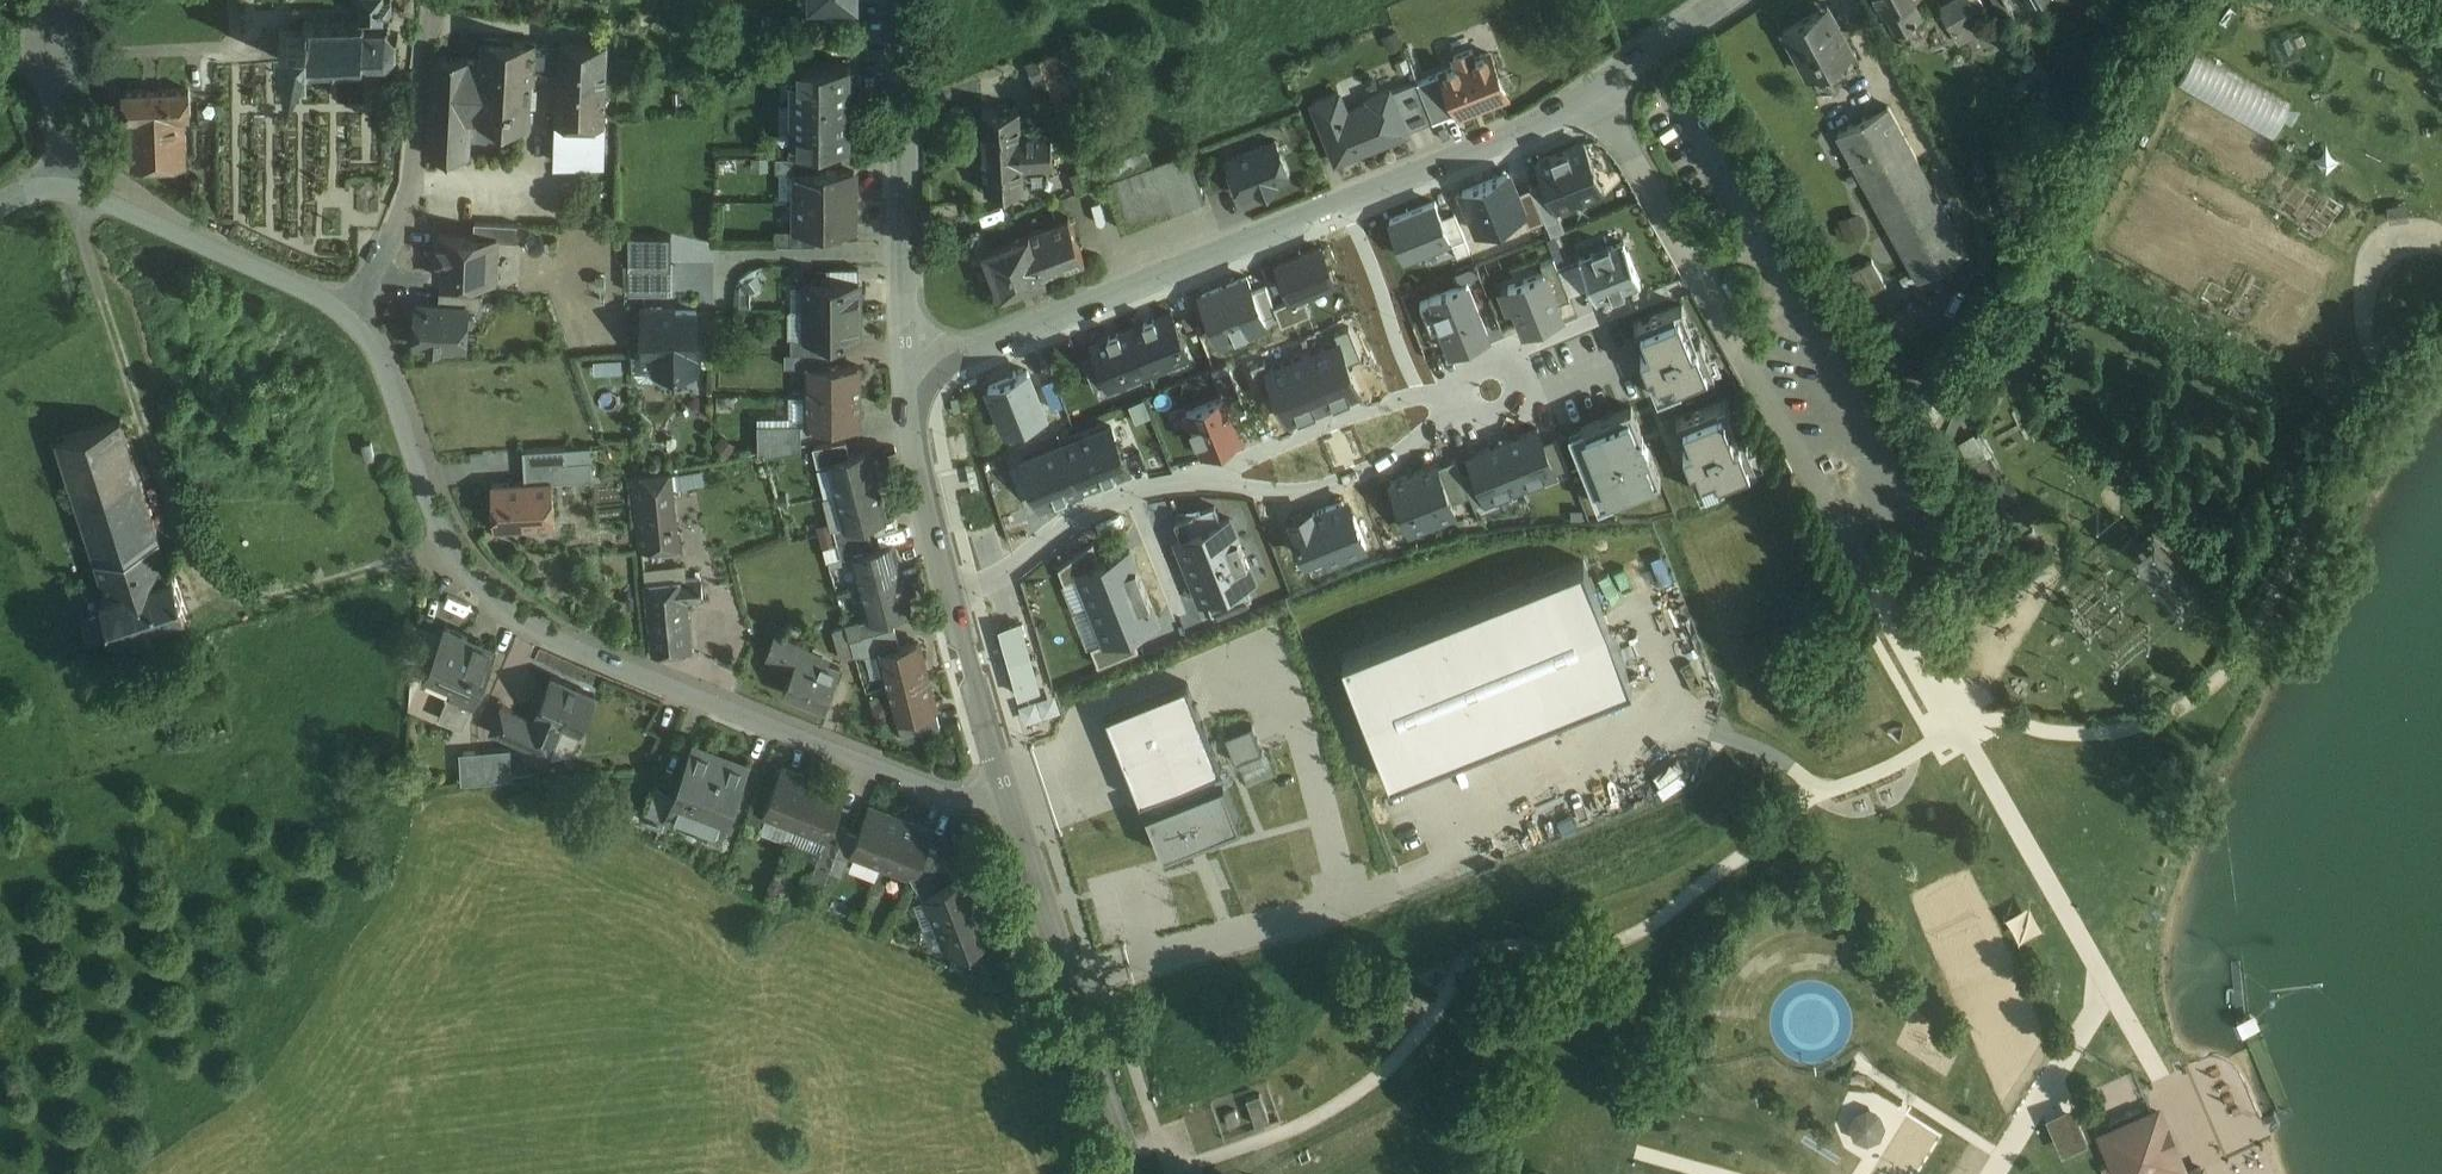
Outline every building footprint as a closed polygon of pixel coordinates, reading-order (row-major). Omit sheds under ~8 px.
[(385,24),(386,10),(392,10),(393,11),(396,9),(394,7),(393,0),(363,0),(363,1),(361,1),(360,4),(363,4),(364,20),(367,20),(367,24),(385,24)] [(858,0),(829,0),(829,14),(858,14),(858,0)] [(1887,9),(1888,8),(1903,0),(1882,0),(1887,9)] [(1888,8),(1899,29),(1920,17),(1910,0),(1903,0),(1888,8)] [(1973,0),(1951,0),(1942,5),(1942,4),(1940,4),(1956,33),(1957,32),(1955,28),(1980,14),(1982,18),(1983,18),(1973,0)] [(1830,29),(1820,9),(1786,28),(1811,73),(1854,48),(1840,23),(1830,29)] [(367,20),(364,20),(348,20),(348,15),(344,15),(344,21),(331,21),(331,16),(327,16),(327,21),(311,21),(307,18),(304,21),(308,24),(308,28),(286,28),(284,25),(281,28),(283,30),(284,54),(281,56),(284,59),(287,56),(308,56),(308,59),(305,63),(307,66),(311,62),(327,62),(327,67),(332,67),(331,62),(344,62),(345,67),(349,67),(349,62),(362,61),(365,65),(369,63),(368,62),(368,58),(387,58),(388,61),(391,60),(390,56),(397,49),(400,51),(402,48),(398,46),(398,36),(402,35),(401,32),(397,33),(390,26),(391,22),(388,21),(386,24),(385,24),(367,24),(367,20)] [(2078,19),(2067,43),(2080,49),(2091,25),(2078,19)] [(538,40),(485,37),(484,58),(477,58),(473,119),(531,122),(533,80),(537,80),(537,65),(538,41),(538,40)] [(610,41),(562,39),(562,42),(561,67),(560,81),(608,83),(610,41)] [(562,42),(538,41),(537,65),(561,67),(562,42)] [(1508,93),(1491,52),(1477,57),(1474,49),(1456,56),(1459,64),(1445,70),(1461,110),(1462,111),(1508,93)] [(2181,86),(2278,136),(2297,101),(2199,51),(2181,86)] [(1076,101),(1058,52),(1029,63),(1040,94),(1052,89),(1059,107),(1076,101)] [(477,58),(434,56),(429,154),(472,156),(473,119),(477,58)] [(852,61),(803,61),(803,74),(795,74),(795,127),(802,127),(802,140),(852,140),(852,61)] [(1419,81),(1435,120),(1461,110),(1445,70),(1419,81)] [(1435,120),(1419,81),(1419,80),(1392,91),(1408,131),(1435,120)] [(608,83),(560,81),(558,120),(560,120),(604,122),(606,122),(608,83)] [(191,86),(125,89),(126,117),(132,117),(187,114),(193,114),(191,86)] [(1338,161),(1409,133),(1408,131),(1392,91),(1391,89),(1371,97),(1373,102),(1349,112),(1341,93),(1315,103),(1338,161)] [(1890,104),(1840,131),(1920,277),(1970,249),(1890,104)] [(1021,108),(983,110),(986,150),(1024,147),(1023,128),(1021,108)] [(187,114),(132,117),(133,165),(189,162),(187,114)] [(604,122),(560,120),(559,161),(603,162),(604,122)] [(1052,126),(1023,128),(1024,147),(1054,146),(1052,126)] [(1291,175),(1277,140),(1230,159),(1244,193),(1260,187),(1261,189),(1278,183),(1277,180),(1291,175)] [(1586,142),(1539,161),(1547,179),(1558,208),(1605,189),(1586,142)] [(1054,146),(1024,147),(1025,167),(1055,165),(1054,146)] [(1024,147),(986,150),(988,190),(1026,188),(1025,167),(1024,147)] [(1133,226),(1207,198),(1190,153),(1116,181),(1133,226)] [(1096,154),(1078,161),(1082,170),(1073,173),(1080,191),(1106,181),(1096,154)] [(793,155),(778,155),(778,169),(793,169),(793,155)] [(856,169),(799,169),(799,198),(856,198),(856,169)] [(1481,232),(1526,214),(1509,173),(1464,191),(1481,232)] [(1558,208),(1547,179),(1534,184),(1549,223),(1562,218),(1558,208)] [(856,198),(799,198),(799,227),(856,226),(856,198)] [(1438,202),(1392,220),(1408,257),(1453,239),(1444,217),(1438,202)] [(1457,212),(1444,217),(1453,239),(1460,257),(1473,252),(1457,212)] [(1070,216),(1031,231),(1047,276),(1087,261),(1070,216)] [(519,222),(477,220),(476,235),(499,236),(499,238),(518,239),(519,222)] [(793,227),(778,227),(778,241),(793,241),(793,227)] [(1031,231),(986,248),(1002,292),(1047,276),(1031,231)] [(476,235),(440,233),(438,274),(496,277),(499,238),(499,236),(476,235)] [(1625,241),(1560,268),(1571,295),(1593,286),(1599,301),(1643,283),(1625,241)] [(1322,248),(1280,264),(1294,299),(1294,300),(1306,295),(1336,283),(1322,248)] [(1546,272),(1559,303),(1572,297),(1571,295),(1560,268),(1556,257),(1543,262),(1546,272)] [(1874,258),(1850,272),(1864,297),(1888,283),(1874,258)] [(674,263),(631,263),(631,292),(674,292),(674,263)] [(1256,270),(1196,293),(1217,349),(1277,326),(1256,270)] [(1546,272),(1504,288),(1511,309),(1518,307),(1528,330),(1544,324),(1557,319),(1564,316),(1559,303),(1546,272)] [(861,280),(808,281),(808,308),(861,308),(861,280)] [(1472,281),(1421,301),(1433,330),(1440,327),(1451,353),(1494,336),(1472,281)] [(484,291),(442,289),(441,303),(470,304),(470,306),(484,306),(484,291)] [(1313,313),(1306,295),(1294,300),(1294,299),(1277,306),(1284,324),(1313,313)] [(441,303),(419,302),(417,342),(430,342),(430,345),(443,345),(444,343),(463,344),(464,324),(469,324),(470,306),(470,304),(441,303)] [(1684,305),(1637,324),(1648,350),(1644,351),(1661,396),(1717,373),(1703,337),(1697,339),(1684,305)] [(699,310),(664,310),(664,307),(644,306),(644,352),(657,352),(657,369),(699,369),(699,310)] [(861,308),(808,308),(808,335),(808,336),(824,336),(861,335),(861,308)] [(1173,311),(1133,327),(1151,371),(1191,356),(1173,311)] [(1111,387),(1151,371),(1133,327),(1093,343),(1097,352),(1109,383),(1111,387)] [(824,336),(808,336),(808,335),(793,336),(793,350),(824,350),(824,336)] [(831,364),(830,350),(824,350),(793,350),(787,351),(787,364),(809,365),(831,364)] [(1109,383),(1097,352),(1084,357),(1096,388),(1109,383)] [(861,364),(835,364),(831,364),(809,365),(809,393),(861,393),(861,364)] [(1218,375),(1226,396),(1227,395),(1235,415),(1248,409),(1232,369),(1218,375)] [(861,393),(809,393),(809,422),(862,421),(862,393),(861,393)] [(1235,415),(1227,395),(1226,396),(1189,411),(1206,454),(1244,438),(1235,415)] [(1726,401),(1679,420),(1690,446),(1686,447),(1704,491),(1760,469),(1745,433),(1740,435),(1726,401)] [(1633,406),(1572,431),(1602,505),(1663,480),(1633,406)] [(122,417),(58,437),(97,557),(161,536),(122,417)] [(803,421),(760,421),(761,450),(766,449),(767,453),(803,446),(803,421)] [(1113,424),(1064,443),(1082,488),(1131,469),(1113,424)] [(1538,425),(1505,438),(1525,488),(1533,485),(1532,481),(1543,477),(1544,480),(1558,475),(1556,470),(1545,441),(1538,425)] [(1963,441),(1974,460),(1996,447),(1985,428),(1963,441)] [(1558,436),(1545,441),(1556,470),(1570,464),(1558,436)] [(848,438),(815,444),(820,462),(832,459),(831,458),(852,453),(848,438)] [(1525,488),(1505,438),(1468,453),(1475,471),(1464,475),(1472,494),(1476,505),(1486,501),(1487,503),(1501,498),(1499,494),(1514,488),(1516,491),(1525,488)] [(1042,504),(1082,488),(1064,443),(1024,459),(1042,504)] [(568,446),(525,449),(527,480),(554,479),(554,480),(595,478),(594,459),(569,460),(568,446)] [(852,453),(831,458),(832,459),(840,491),(879,481),(871,449),(852,453)] [(1440,466),(1454,501),(1472,494),(1464,475),(1458,459),(1440,466)] [(1440,466),(1439,464),(1393,482),(1412,529),(1458,511),(1454,501),(1440,466)] [(674,472),(634,476),(640,530),(679,526),(674,472)] [(497,528),(557,524),(554,480),(554,479),(527,480),(494,482),(497,528)] [(879,481),(840,491),(848,523),(848,524),(869,518),(887,513),(879,481)] [(1178,513),(1181,519),(1203,510),(1201,504),(1178,513)] [(1178,521),(1184,537),(1223,521),(1217,505),(1203,510),(1181,519),(1178,521)] [(1192,571),(1246,550),(1233,517),(1223,521),(1184,537),(1179,538),(1192,571)] [(869,518),(848,524),(848,523),(836,526),(840,540),(872,532),(869,518)] [(679,526),(640,530),(642,551),(681,546),(679,526)] [(872,532),(840,540),(844,555),(856,552),(855,551),(876,546),(872,532)] [(2155,564),(2178,556),(2170,535),(2147,543),(2155,564)] [(161,536),(97,557),(108,590),(171,570),(161,536)] [(876,546),(855,551),(856,552),(864,583),(903,573),(895,541),(876,546)] [(1067,581),(1081,575),(1079,571),(1103,561),(1095,541),(1061,566),(1067,581)] [(1092,603),(1145,582),(1132,549),(1103,561),(1079,571),(1081,575),(1092,603)] [(1246,550),(1192,571),(1204,599),(1208,597),(1248,581),(1257,578),(1246,550)] [(1585,561),(1345,657),(1393,778),(1633,682),(1585,561)] [(108,590),(103,592),(111,614),(115,627),(117,634),(145,626),(145,627),(162,622),(162,620),(189,611),(176,568),(171,570),(108,590)] [(903,573),(864,583),(872,615),(872,616),(893,611),(911,606),(903,573)] [(703,577),(686,579),(689,599),(705,598),(703,577)] [(686,579),(647,583),(655,653),(694,649),(689,599),(686,579)] [(1254,598),(1248,581),(1208,597),(1214,613),(1254,598)] [(1145,582),(1092,603),(1107,640),(1108,641),(1133,631),(1160,620),(1145,582)] [(1022,605),(999,613),(1026,707),(1049,698),(1022,605)] [(893,611),(872,616),(872,615),(860,618),(864,633),(896,624),(893,611)] [(111,614),(96,619),(100,632),(115,627),(111,614)] [(496,645),(448,624),(449,623),(448,622),(442,635),(428,668),(425,677),(427,678),(430,669),(455,680),(456,680),(452,689),(473,698),(473,699),(474,700),(498,644),(497,643),(496,645)] [(896,624),(864,633),(868,650),(882,650),(902,645),(896,624)] [(442,635),(418,625),(415,662),(428,668),(442,635)] [(849,625),(835,629),(843,656),(857,652),(849,625)] [(1140,648),(1133,631),(1108,641),(1107,640),(1094,645),(1101,664),(1140,648)] [(805,643),(777,632),(769,653),(796,664),(786,689),(826,705),(841,665),(803,650),(805,643)] [(902,645),(882,650),(890,683),(929,673),(921,640),(902,645)] [(430,669),(427,678),(425,677),(411,710),(445,725),(448,717),(441,714),(450,693),(447,693),(450,687),(452,688),(455,680),(430,669)] [(598,692),(553,672),(538,710),(538,709),(535,718),(503,704),(492,729),(552,754),(565,721),(583,729),(598,692)] [(929,673),(890,683),(899,715),(938,705),(929,673)] [(473,698),(452,689),(456,680),(455,680),(452,688),(450,687),(447,693),(450,693),(441,714),(448,717),(464,724),(474,700),(473,699),(473,698)] [(1188,680),(1109,712),(1165,851),(1244,820),(1188,680)] [(944,706),(906,716),(911,735),(950,725),(944,706)] [(1230,732),(1240,756),(1266,746),(1256,721),(1230,732)] [(748,765),(696,745),(699,739),(698,739),(674,793),(666,813),(722,834),(751,759),(750,758),(748,765)] [(481,749),(461,750),(463,781),(483,779),(481,749)] [(520,752),(482,755),(483,777),(521,774),(520,752)] [(815,776),(784,764),(767,809),(798,821),(815,776)] [(846,788),(815,776),(798,821),(829,833),(846,788)] [(674,793),(655,785),(642,816),(661,823),(666,813),(674,793)] [(902,816),(871,804),(860,832),(854,848),(885,860),(902,816)] [(798,821),(767,809),(761,824),(792,836),(798,821)] [(933,828),(902,816),(885,860),(911,870),(920,863),(927,844),(933,828)] [(829,833),(798,821),(792,836),(823,848),(827,838),(829,833)] [(950,826),(936,821),(933,828),(927,844),(941,849),(950,826)] [(860,832),(847,827),(841,843),(832,867),(845,872),(854,848),(860,832)] [(841,843),(827,838),(823,848),(812,878),(825,883),(832,867),(841,843)] [(941,849),(927,844),(920,863),(911,870),(917,882),(918,882),(932,872),(938,856),(941,849)] [(950,860),(938,856),(932,872),(918,882),(925,895),(929,893),(949,880),(957,877),(950,860)] [(949,880),(929,893),(939,920),(984,902),(972,871),(957,877),(949,880)] [(984,902),(939,920),(948,943),(958,948),(974,942),(996,934),(984,902)] [(974,942),(958,948),(953,963),(984,975),(989,962),(980,958),(974,942)] [(2094,1139),(2077,1099),(2048,1113),(2064,1152),(2094,1139)] [(1879,1113),(1869,1109),(1859,1113),(1855,1123),(1859,1133),(1869,1137),(1879,1133),(1883,1123),(1879,1113)] [(2104,1135),(2121,1173),(2184,1173),(2168,1138),(2172,1136),(2161,1110),(2156,1113),(2104,1135)]
